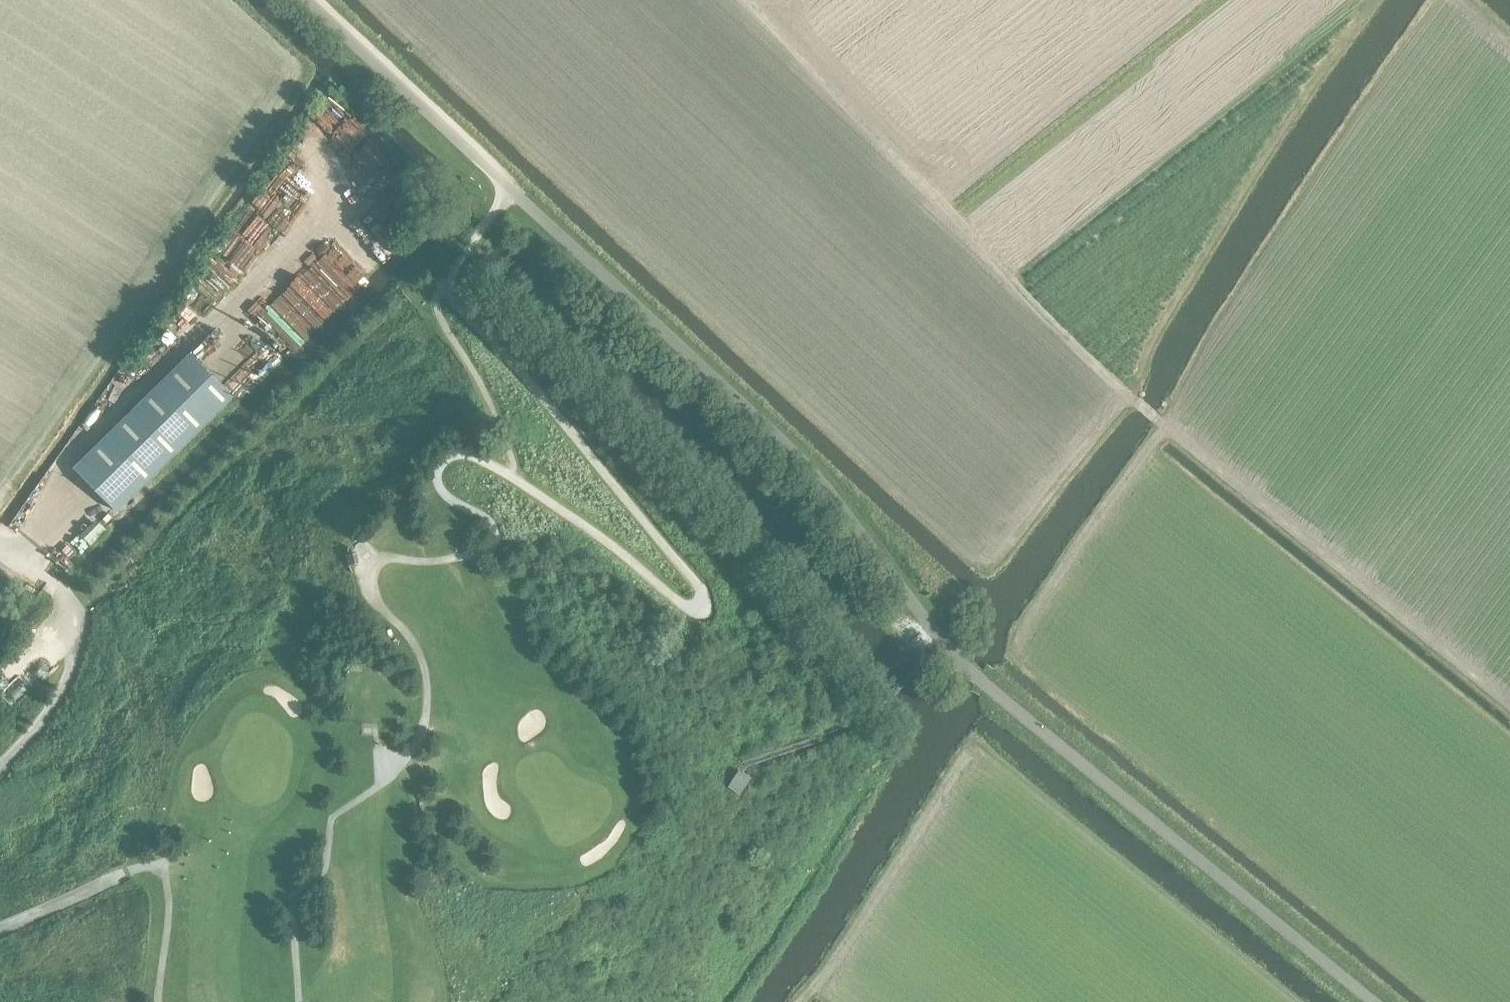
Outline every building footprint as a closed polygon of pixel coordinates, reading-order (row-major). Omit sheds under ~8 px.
[(115,510),(233,395),(190,352),(73,467),(115,510)] [(751,779),(739,771),(729,787),(742,795),(751,779)]
